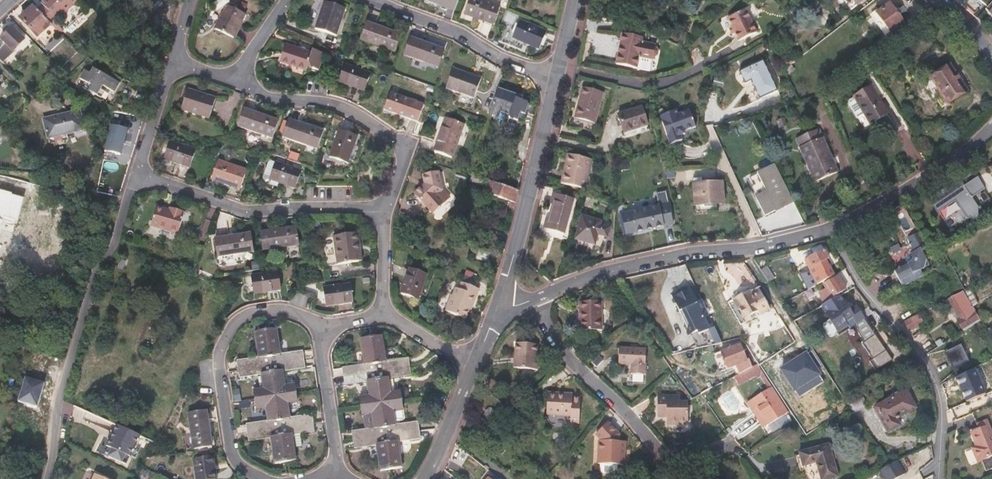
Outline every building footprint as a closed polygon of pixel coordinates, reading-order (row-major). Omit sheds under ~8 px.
[(51,22),(56,27),(60,22),(58,19),(64,14),(65,15),(74,6),(73,5),(78,0),(42,0),(41,2),(43,4),(38,9),(51,22)] [(345,8),(325,0),(323,0),(313,28),(334,36),(345,8)] [(457,0),(427,0),(436,4),(437,3),(454,9),(457,0)] [(498,6),(480,0),(469,0),(463,14),(491,24),(498,6)] [(984,8),(991,16),(991,0),(984,8)] [(239,33),(246,8),(228,2),(220,28),(239,33)] [(875,12),(895,39),(909,28),(889,2),(875,12)] [(38,9),(33,3),(19,17),(38,35),(51,22),(38,9)] [(724,29),(726,34),(731,42),(748,32),(737,10),(719,19),(724,29)] [(935,11),(924,21),(931,28),(942,18),(935,11)] [(511,26),(516,18),(508,13),(502,21),(511,26)] [(541,44),(548,26),(521,16),(512,41),(528,47),(531,41),(541,44)] [(394,52),(401,34),(368,22),(361,40),(394,52)] [(5,41),(13,49),(24,38),(11,25),(0,36),(0,46),(5,41)] [(642,36),(621,32),(618,47),(621,47),(620,51),(617,51),(615,63),(636,67),(639,56),(652,58),(652,55),(654,55),(657,53),(657,49),(655,46),(654,46),(655,43),(642,40),(642,36)] [(439,67),(446,50),(412,38),(405,55),(439,67)] [(72,52),(76,48),(71,43),(67,47),(72,52)] [(307,72),(313,56),(297,50),(298,48),(287,44),(280,63),(307,72)] [(777,87),(763,58),(732,73),(739,86),(745,83),(753,99),(777,87)] [(949,63),(930,76),(947,102),(967,89),(949,63)] [(122,82),(92,65),(89,70),(83,67),(78,75),(84,79),(81,84),(100,95),(103,89),(99,86),(101,83),(116,91),(122,82)] [(364,91),(371,74),(346,65),(339,82),(364,91)] [(474,98),(481,78),(454,67),(446,88),(474,98)] [(947,102),(930,76),(924,80),(941,105),(947,102)] [(595,123),(602,90),(582,85),(574,118),(595,123)] [(886,111),(869,85),(852,95),(853,96),(848,99),(847,103),(856,116),(863,112),(869,122),(886,111)] [(207,116),(214,96),(186,86),(179,106),(207,116)] [(424,105),(391,93),(384,110),(417,122),(424,105)] [(501,128),(502,128),(509,109),(505,108),(506,104),(490,99),(482,123),(488,125),(486,129),(500,133),(501,128)] [(646,124),(642,106),(617,112),(622,130),(646,124)] [(269,136),(275,119),(241,107),(234,124),(269,136)] [(695,123),(690,108),(678,113),(676,109),(659,115),(669,143),(682,139),(680,133),(684,131),(683,127),(695,123)] [(81,126),(77,109),(42,117),(46,134),(81,126)] [(509,109),(502,128),(510,131),(513,123),(518,125),(522,113),(514,110),(509,109)] [(314,147),(320,131),(287,118),(280,135),(314,147)] [(784,118),(776,121),(779,128),(787,125),(784,118)] [(451,159),(464,126),(446,119),(433,153),(451,159)] [(132,128),(114,124),(109,149),(127,153),(132,128)] [(830,158),(833,157),(820,128),(796,138),(816,180),(838,170),(836,165),(833,166),(830,158)] [(344,164),(354,137),(338,132),(328,158),(344,164)] [(166,140),(163,149),(187,158),(191,149),(166,140)] [(187,158),(163,149),(160,157),(185,165),(187,158)] [(560,181),(581,186),(582,182),(584,182),(590,158),(570,153),(565,172),(562,171),(560,181)] [(265,156),(259,173),(281,182),(290,185),(297,168),(265,156)] [(214,160),(207,179),(235,189),(242,170),(214,160)] [(799,219),(776,164),(747,176),(756,197),(755,198),(763,218),(779,211),(784,225),(799,219)] [(443,189),(440,172),(424,175),(426,183),(415,194),(433,214),(452,196),(443,189)] [(470,175),(468,181),(485,186),(487,180),(470,175)] [(0,178),(0,295),(61,299),(66,290),(89,245),(100,202),(80,198),(46,190),(0,178)] [(959,225),(979,215),(976,207),(989,200),(979,178),(930,201),(941,223),(955,217),(959,225)] [(515,201),(518,188),(487,180),(485,186),(483,192),(515,201)] [(723,210),(721,190),(693,193),(695,212),(723,210)] [(562,233),(571,199),(551,194),(549,203),(552,204),(548,220),(545,219),(542,227),(562,233)] [(670,233),(662,201),(652,203),(655,215),(620,223),(624,243),(670,233)] [(174,233),(182,211),(168,206),(167,208),(153,204),(147,224),(174,233)] [(904,211),(896,215),(904,233),(912,229),(904,211)] [(606,235),(609,226),(600,224),(600,219),(582,214),(575,238),(594,242),(597,233),(606,235)] [(297,243),(295,225),(258,229),(260,247),(297,243)] [(338,262),(360,258),(357,240),(361,239),(359,230),(335,234),(338,262)] [(249,249),(247,231),(212,236),(214,254),(249,249)] [(893,271),(901,287),(915,279),(911,274),(929,264),(922,253),(928,250),(918,231),(906,237),(908,240),(907,244),(910,245),(913,251),(902,257),(906,264),(899,268),(897,267),(896,270),(893,271)] [(898,244),(890,248),(893,255),(901,251),(898,244)] [(475,257),(485,260),(489,252),(479,248),(475,257)] [(815,285),(832,275),(824,259),(827,257),(823,249),(806,257),(810,264),(806,266),(815,285)] [(124,269),(128,257),(119,254),(116,267),(124,269)] [(416,299),(426,274),(409,267),(399,293),(416,299)] [(277,290),(275,272),(248,276),(251,294),(277,290)] [(844,288),(836,275),(822,283),(825,288),(818,292),(823,301),(844,288)] [(351,300),(348,282),(323,285),(325,303),(351,300)] [(471,305),(477,289),(460,282),(457,289),(454,288),(451,295),(449,295),(443,310),(463,319),(469,305),(471,305)] [(686,324),(697,347),(722,341),(702,302),(698,304),(689,287),(673,296),(680,310),(683,309),(689,322),(686,324)] [(749,289),(733,298),(745,318),(759,311),(760,313),(769,308),(758,289),(751,293),(749,289)] [(962,327),(979,317),(964,289),(963,289),(948,297),(959,317),(957,319),(962,327)] [(849,309),(844,300),(843,301),(838,294),(821,304),(826,312),(824,313),(828,320),(823,323),(823,327),(828,335),(832,335),(836,332),(838,334),(863,317),(855,305),(849,309)] [(745,318),(733,298),(728,301),(739,322),(745,318)] [(601,330),(601,300),(582,300),(582,316),(580,316),(580,329),(601,330)] [(683,309),(680,310),(686,324),(689,322),(683,309)] [(915,315),(904,321),(909,330),(920,324),(915,315)] [(260,373),(262,387),(255,388),(257,406),(265,405),(267,421),(245,424),(248,438),(269,436),(273,461),(296,458),(292,432),(313,429),(311,415),(290,418),(288,402),(295,401),(293,384),(286,384),(283,370),(304,368),(302,352),(281,354),(276,327),(253,330),(257,357),(236,360),(238,376),(260,373)] [(884,350),(874,334),(861,343),(871,358),(884,350)] [(363,360),(397,377),(410,375),(407,359),(387,361),(383,335),(360,338),(363,360)] [(536,358),(536,343),(515,342),(513,366),(537,368),(538,358),(536,358)] [(745,359),(739,343),(722,350),(728,366),(745,359)] [(969,358),(962,343),(946,351),(954,367),(969,358)] [(646,372),(646,347),(619,346),(618,362),(632,362),(632,371),(646,372)] [(46,367),(49,358),(34,354),(31,363),(46,367)] [(390,378),(397,377),(363,360),(364,365),(343,368),(345,385),(367,381),(369,395),(361,396),(366,429),(400,446),(399,441),(420,438),(417,421),(397,424),(395,410),(402,409),(399,390),(391,391),(390,378)] [(758,362),(735,374),(739,382),(762,369),(758,362)] [(967,369),(954,376),(960,389),(973,383),(967,369)] [(58,381),(61,372),(54,370),(51,380),(58,381)] [(762,427),(788,411),(772,385),(746,401),(762,427)] [(914,407),(905,390),(874,406),(887,430),(898,424),(895,418),(897,417),(897,416),(914,407)] [(573,396),(573,393),(548,392),(548,414),(572,414),(572,421),(581,422),(581,396),(573,396)] [(681,402),(681,395),(659,395),(659,416),(668,416),(668,423),(689,423),(689,402),(681,402)] [(864,406),(857,395),(847,402),(854,412),(864,406)] [(988,403),(970,411),(977,427),(969,430),(975,445),(970,447),(976,460),(991,453),(991,435),(985,418),(991,414),(991,411),(988,403)] [(887,430),(874,406),(872,408),(886,433),(888,432),(887,430)] [(209,444),(205,408),(186,411),(192,447),(209,444)] [(136,434),(111,424),(101,447),(106,449),(103,455),(117,461),(121,454),(126,456),(136,434)] [(403,466),(400,446),(366,429),(353,431),(355,448),(377,445),(381,470),(403,466)] [(620,441),(620,433),(603,433),(603,440),(601,440),(601,463),(625,464),(626,450),(625,450),(625,441),(620,441)] [(827,442),(797,451),(801,466),(814,463),(819,478),(826,478),(837,476),(827,442)] [(926,464),(932,458),(931,452),(929,445),(923,447),(926,464)] [(211,454),(192,457),(196,478),(208,478),(215,478),(211,454)] [(878,470),(883,478),(893,478),(901,474),(894,461),(889,464),(878,470)]
